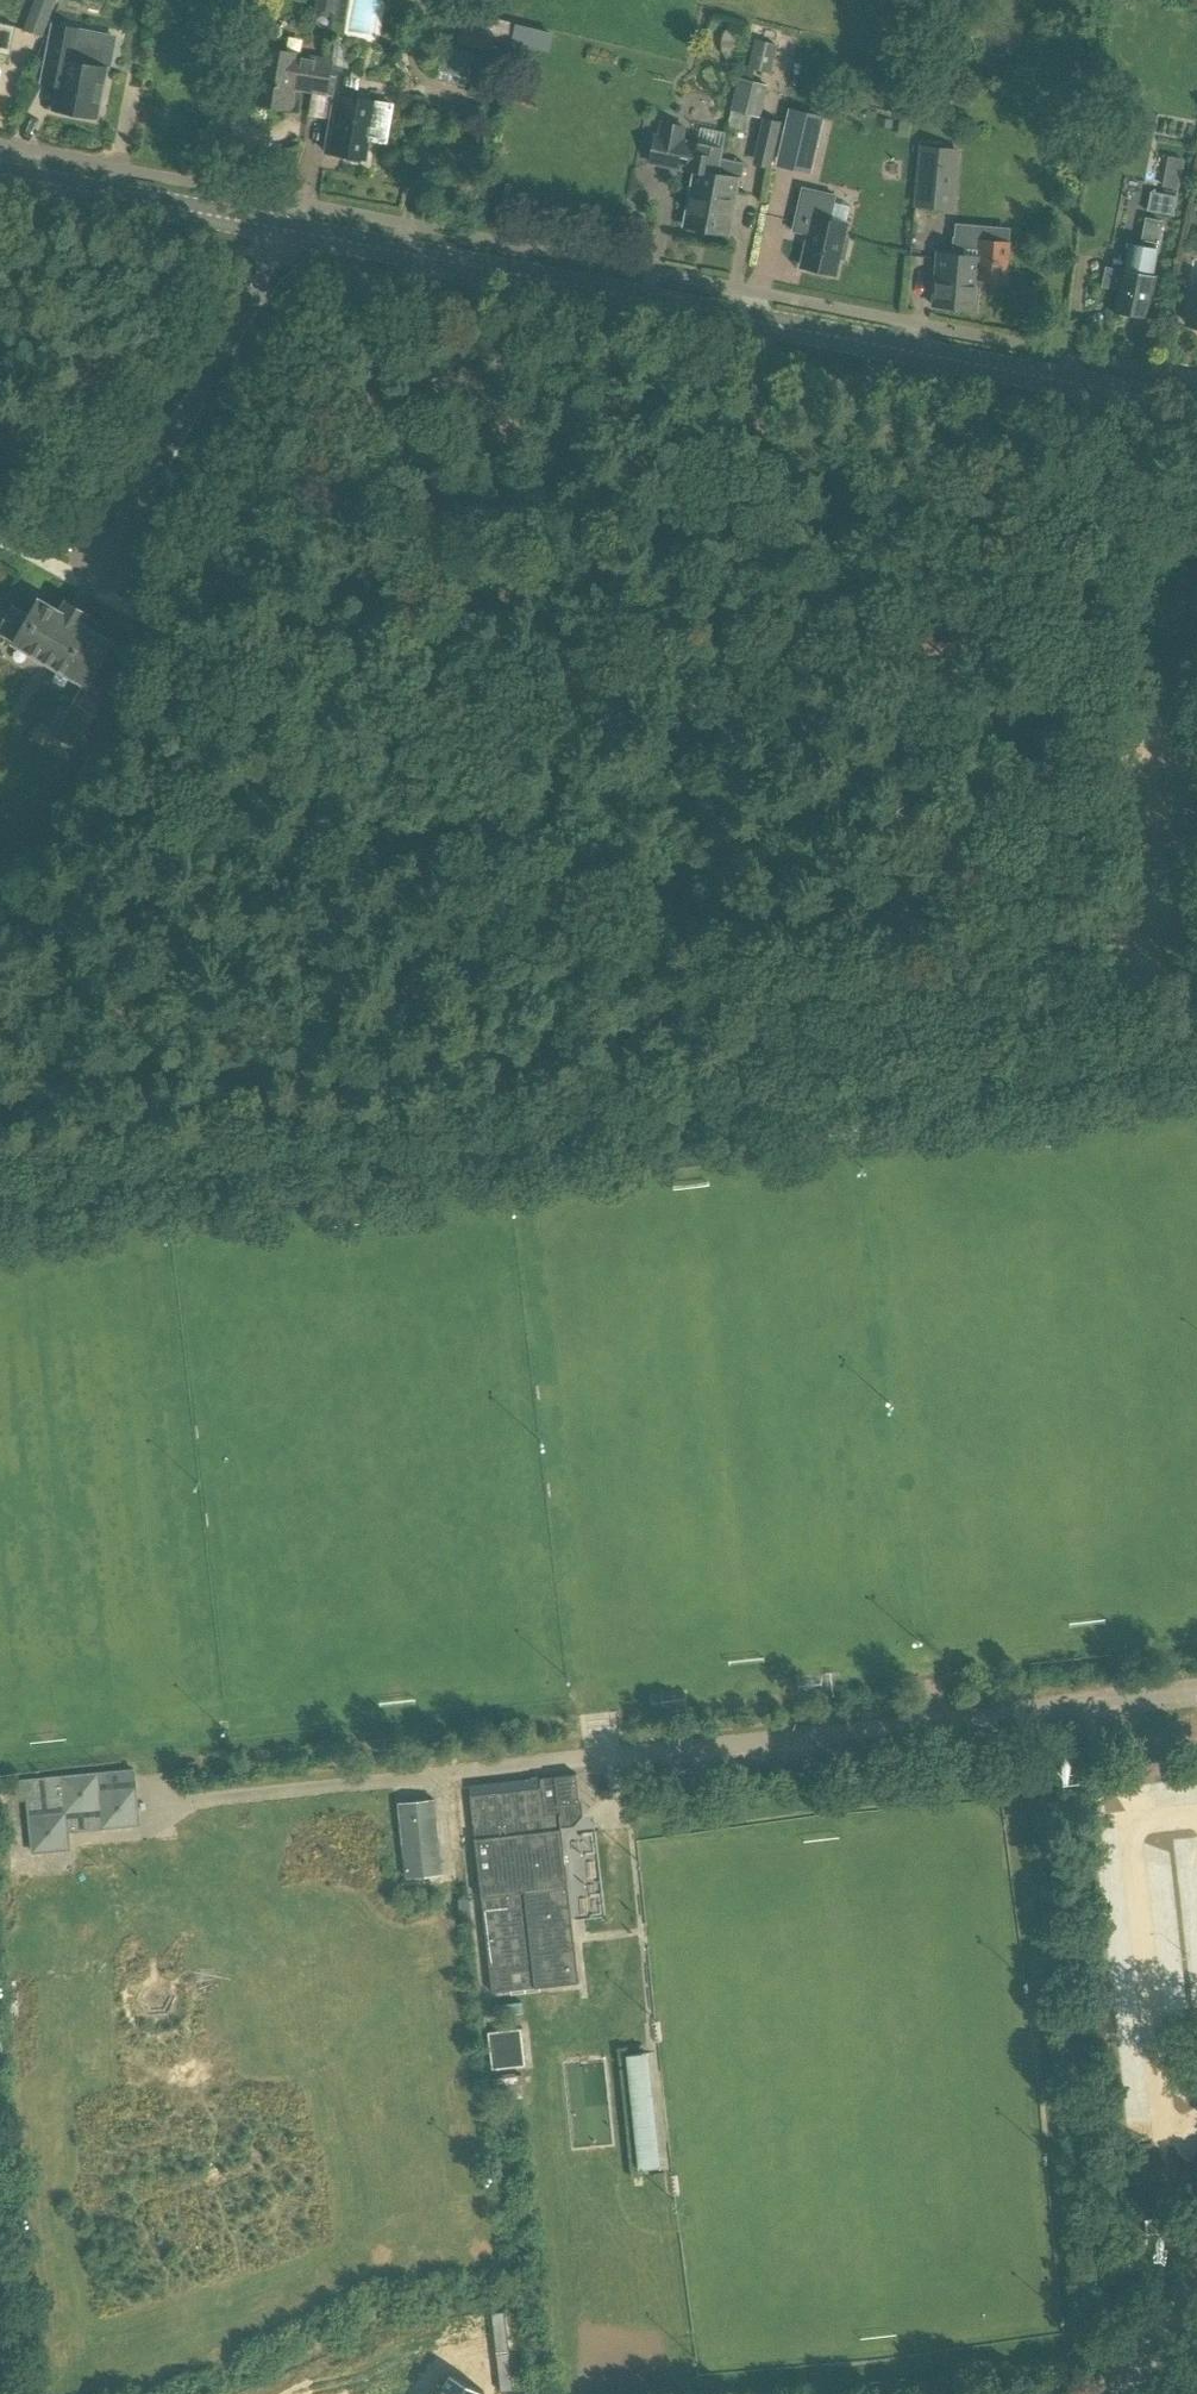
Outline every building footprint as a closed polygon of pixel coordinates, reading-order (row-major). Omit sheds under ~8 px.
[(25,30),(42,37),(56,0),(36,0),(25,30)] [(337,0),(319,0),(317,13),(334,16),(336,9),(337,0)] [(336,9),(349,12),(351,0),(337,0),(336,9)] [(451,38),(489,49),(497,18),(460,7),(451,38)] [(55,24),(44,82),(59,85),(55,108),(97,117),(107,69),(94,66),(100,33),(55,24)] [(11,56),(17,30),(0,26),(0,53),(11,56)] [(757,40),(750,72),(771,77),(778,45),(757,40)] [(441,78),(467,86),(469,78),(474,60),(475,54),(447,46),(439,70),(443,71),(441,78)] [(333,59),(264,47),(255,104),(298,111),(301,92),(293,91),(295,81),(313,84),(312,91),(327,94),(331,74),(333,59)] [(327,94),(336,95),(327,150),(366,157),(369,138),(385,141),(391,104),(375,102),(375,101),(356,98),(358,86),(352,78),(331,74),(327,94)] [(744,79),(733,127),(748,130),(751,116),(761,119),(769,85),(744,79)] [(819,135),(823,116),(788,109),(784,127),(819,135)] [(684,225),(703,229),(708,207),(707,207),(710,191),(723,193),(726,175),(719,174),(722,158),(723,149),(682,141),(684,127),(663,123),(661,137),(656,136),(651,162),(695,170),(684,225)] [(924,147),(919,206),(944,208),(947,170),(955,171),(957,150),(924,147)] [(1168,157),(1163,184),(1178,187),(1183,160),(1168,157)] [(708,207),(703,229),(728,234),(739,179),(742,180),(745,163),(722,158),(719,174),(726,175),(723,193),(710,191),(707,207),(708,207)] [(1163,206),(1169,189),(1145,182),(1140,199),(1163,206)] [(803,188),(793,231),(809,235),(802,267),(836,274),(839,258),(845,259),(849,240),(844,239),(847,225),(830,221),(836,195),(803,188)] [(1130,244),(1124,271),(1107,267),(1104,285),(1120,288),(1116,309),(1120,310),(1122,315),(1130,316),(1134,313),(1147,316),(1155,277),(1151,276),(1162,221),(1144,218),(1139,245),(1130,244)] [(934,306),(976,309),(979,280),(1006,282),(1009,243),(982,240),(981,256),(938,253),(934,306)] [(1192,325),(1194,329),(1196,329),(1196,285),(1189,324),(1192,325)] [(17,641),(16,643),(88,685),(60,734),(97,755),(129,699),(147,709),(138,726),(151,733),(161,714),(160,713),(179,678),(148,662),(139,680),(103,659),(111,644),(85,629),(93,615),(72,604),(66,614),(62,611),(60,614),(39,602),(29,619),(11,609),(0,629),(0,631),(17,641)] [(1078,1769),(1055,1772),(1057,1786),(1080,1783),(1078,1769)] [(97,1774),(15,1782),(17,1801),(27,1800),(32,1853),(69,1850),(67,1832),(139,1825),(135,1789),(134,1771),(97,1774)] [(470,1797),(492,1994),(579,1984),(575,1945),(563,1946),(563,1939),(569,1939),(563,1890),(568,1889),(560,1824),(573,1822),(579,1814),(577,1804),(580,1803),(580,1802),(577,1775),(541,1779),(542,1789),(470,1797)] [(598,1781),(599,1789),(610,1789),(609,1780),(598,1781)] [(400,1804),(408,1879),(442,1876),(435,1801),(400,1804)] [(471,1911),(469,1898),(458,1899),(459,1912),(471,1911)] [(487,2033),(491,2069),(526,2065),(522,2029),(487,2033)] [(650,2052),(628,2054),(640,2171),(663,2169),(650,2052)] [(1158,2218),(1146,2220),(1148,2233),(1171,2230),(1170,2217),(1165,2217),(1158,2218)] [(493,2323),(506,2321),(505,2311),(492,2313),(493,2323)] [(507,2331),(506,2321),(493,2323),(494,2332),(507,2331)] [(508,2341),(507,2331),(494,2332),(495,2342),(508,2341)] [(509,2351),(508,2341),(495,2342),(496,2352),(509,2351)] [(497,2362),(510,2361),(509,2351),(496,2352),(497,2362)] [(498,2372),(511,2371),(510,2361),(497,2362),(498,2372)] [(456,2393),(490,2393),(495,2385),(451,2362),(439,2385),(456,2393)] [(499,2382),(512,2381),(511,2371),(498,2372),(499,2382)] [(512,2381),(499,2382),(500,2392),(513,2391),(512,2381)] [(434,2393),(456,2393),(439,2385),(434,2393)]
